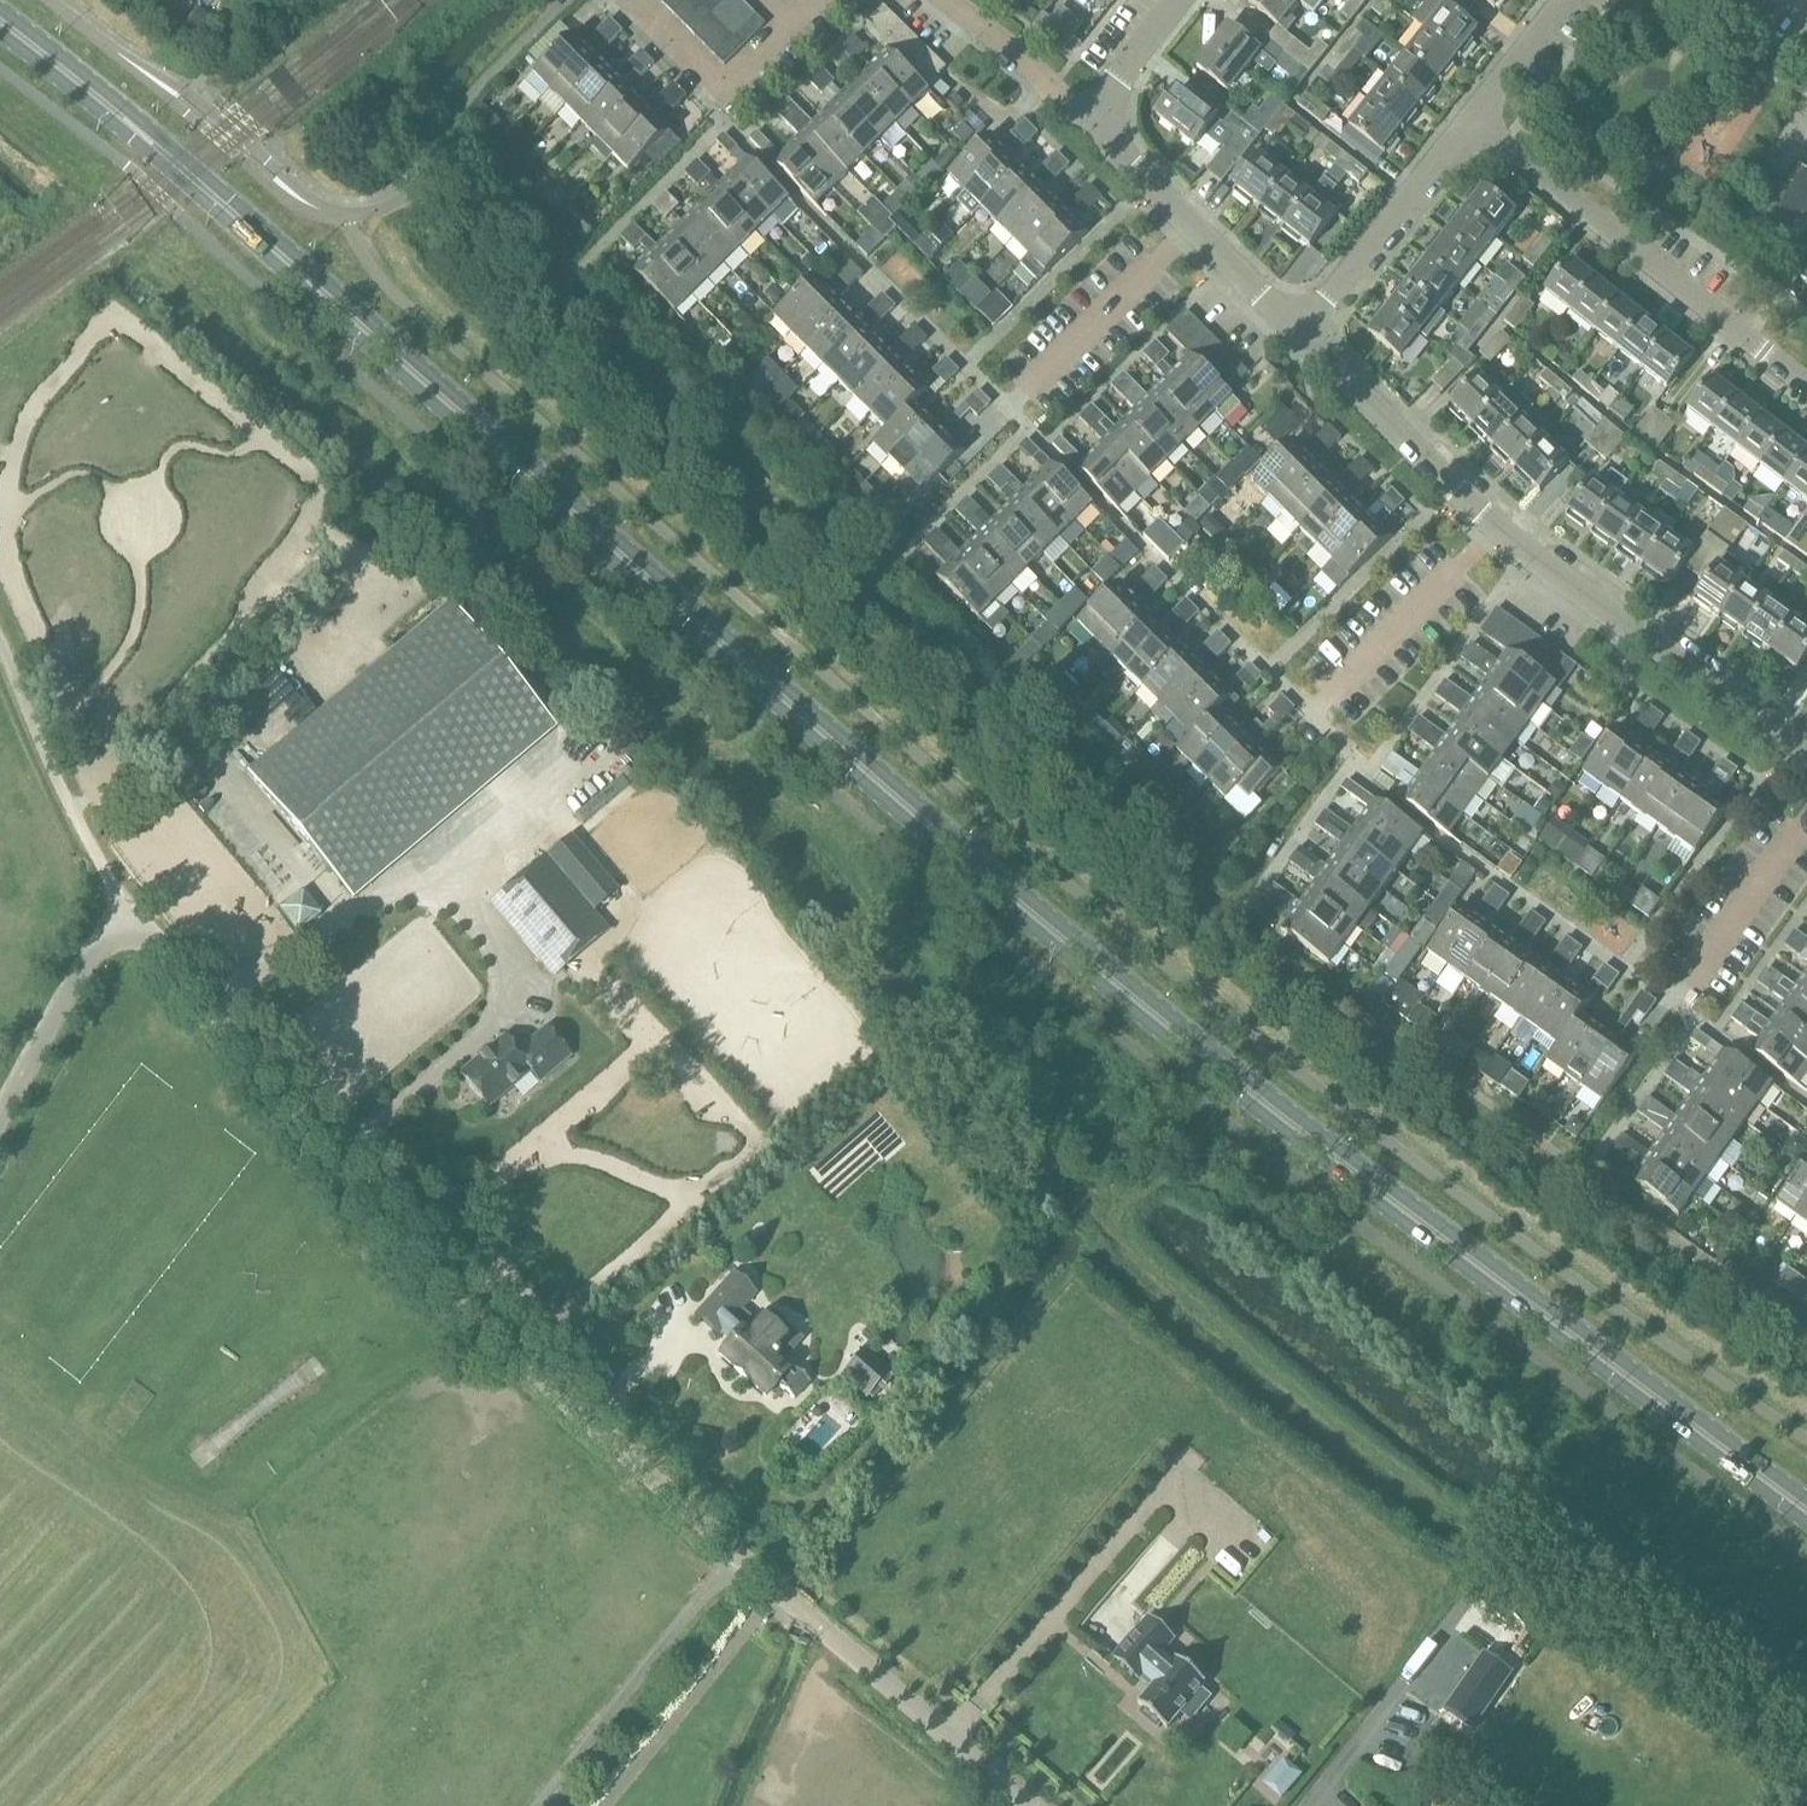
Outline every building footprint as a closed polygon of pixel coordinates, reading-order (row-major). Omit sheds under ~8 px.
[(189,4),(184,0),(179,0),(172,10),(179,15),(189,4)] [(688,0),(668,0),(663,5),(673,15),(688,0)] [(703,5),(698,0),(688,0),(673,15),(683,25),(703,5)] [(730,0),(709,0),(703,5),(714,16),(730,0)] [(745,5),(740,0),(730,0),(714,16),(723,26),(745,5)] [(1026,6),(1018,0),(1010,0),(1006,5),(1019,15),(1026,6)] [(1297,2),(1294,0),(1248,0),(1247,2),(1278,26),(1297,2)] [(1297,2),(1312,15),(1323,1),(1321,0),(1294,0),(1297,2)] [(1367,0),(1350,0),(1352,2),(1344,12),(1352,19),(1367,0)] [(1390,4),(1386,0),(1380,0),(1372,10),(1380,16),(1390,4)] [(1483,16),(1495,0),(1464,0),(1483,16)] [(693,36),(714,16),(703,5),(683,25),(693,36)] [(733,37),(754,15),(745,5),(723,26),(726,29),(733,37)] [(872,37),(893,16),(882,6),(862,27),(872,37)] [(1424,30),(1457,57),(1477,32),(1444,6),(1424,30)] [(197,9),(185,24),(199,36),(212,21),(197,9)] [(733,37),(743,46),(764,25),(754,15),(733,37)] [(703,46),(723,26),(714,16),(693,36),(703,46)] [(883,47),(903,27),(893,16),(872,37),(883,47)] [(1064,48),(1073,37),(1045,16),(1036,27),(1064,48)] [(602,26),(615,39),(621,33),(609,20),(602,26)] [(608,46),(615,39),(602,26),(585,43),(576,33),(533,75),(550,92),(601,40),(608,46)] [(713,57),(733,37),(726,29),(723,26),(703,46),(713,57)] [(1226,91),(1258,51),(1227,26),(1195,66),(1226,91)] [(893,58),(913,37),(903,27),(883,47),(886,51),(893,58)] [(1438,80),(1457,57),(1424,30),(1405,54),(1438,80)] [(1353,52),(1365,38),(1356,31),(1344,45),(1353,52)] [(723,66),(743,46),(733,37),(713,57),(723,66)] [(846,56),(859,44),(852,37),(840,50),(846,56)] [(903,68),(924,47),(913,37),(893,58),(903,68)] [(1280,50),(1309,74),(1328,49),(1320,42),(1311,53),(1290,37),(1280,50)] [(598,56),(608,46),(601,40),(550,92),(566,108),(608,66),(598,56)] [(859,44),(846,56),(853,63),(866,51),(859,44)] [(1342,67),(1353,52),(1344,45),(1333,59),(1342,67)] [(913,78),(934,57),(924,47),(903,68),(913,78)] [(1309,74),(1280,50),(1279,50),(1272,60),(1293,78),(1284,89),(1292,95),(1309,74)] [(903,68),(893,58),(886,51),(870,67),(912,109),(928,93),(924,88),(913,78),(903,68)] [(634,59),(647,72),(653,65),(641,52),(634,59)] [(1420,104),(1438,80),(1405,54),(1387,78),(1420,104)] [(913,78),(924,88),(944,67),(934,57),(913,78)] [(640,78),(647,72),(634,59),(628,66),(618,76),(608,66),(566,108),(582,124),(634,72),(640,78)] [(896,125),(912,109),(870,67),(854,83),(896,125)] [(815,88),(828,75),(821,69),(808,82),(815,88)] [(1325,69),(1318,78),(1327,86),(1335,76),(1325,69)] [(630,88),(640,78),(634,72),(582,124),(598,140),(640,98),(630,88)] [(828,75),(815,88),(821,95),(834,82),(828,75)] [(1413,113),(1420,104),(1387,78),(1368,102),(1401,129),(1413,113)] [(880,140),(896,125),(854,83),(838,99),(880,140)] [(666,91),(679,104),(685,98),(672,84),(666,91)] [(1193,146),(1215,119),(1177,89),(1156,116),(1193,146)] [(1720,128),(1748,137),(1760,99),(1732,90),(1720,128)] [(672,111),(679,104),(666,91),(659,98),(672,111)] [(1320,123),(1329,111),(1306,93),(1296,105),(1320,123)] [(613,156),(656,114),(640,98),(598,140),(613,156)] [(880,140),(838,99),(832,105),(822,115),(864,156),(880,140)] [(783,120),(796,107),(789,100),(776,113),(783,120)] [(1381,153),(1401,129),(1368,102),(1348,127),(1381,153)] [(796,121),(803,114),(796,107),(783,120),(800,137),(790,147),(832,189),(848,173),(796,121)] [(1286,126),(1294,115),(1283,107),(1265,129),(1276,138),(1286,126)] [(656,114),(613,156),(630,173),(649,155),(658,164),(678,144),(669,135),(672,131),(656,114)] [(864,156),(822,115),(813,124),(803,114),(796,121),(848,173),(864,156)] [(1223,182),(1259,136),(1233,115),(1223,128),(1235,137),(1208,170),(1223,182)] [(1294,115),(1286,126),(1302,139),(1310,128),(1294,115)] [(1017,129),(1030,141),(1036,134),(1024,122),(1017,129)] [(1023,148),(1030,141),(1017,129),(1010,136),(1000,145),(990,135),(948,177),(965,194),(1016,142),(1023,148)] [(763,154),(771,145),(758,131),(749,140),(763,154)] [(731,155),(736,149),(723,136),(717,141),(731,155)] [(1013,159),(1023,148),(1016,142),(965,194),(956,202),(973,219),(981,210),(1023,168),(1013,159)] [(1337,162),(1343,154),(1331,144),(1324,152),(1337,162)] [(815,206),(832,189),(790,147),(773,164),(815,206)] [(1236,173),(1241,180),(1234,188),(1261,209),(1287,177),(1254,152),(1236,173)] [(1049,161),(1061,173),(1068,166),(1056,154),(1049,161)] [(1343,154),(1337,162),(1335,165),(1359,183),(1367,172),(1343,154)] [(731,174),(773,217),(789,202),(746,159),(731,174)] [(691,180),(704,168),(697,161),(684,173),(691,180)] [(1054,180),(1061,173),(1049,161),(1042,168),(1054,180)] [(1799,167),(1758,230),(1791,252),(1796,244),(1806,252),(1806,173),(1799,167)] [(704,168),(691,180),(697,187),(710,174),(704,168)] [(997,226),(1039,184),(1023,168),(981,210),(997,226)] [(925,170),(918,178),(925,185),(928,188),(935,180),(925,170)] [(757,234),(773,217),(731,174),(714,191),(757,234)] [(898,190),(899,191),(909,201),(925,185),(918,178),(914,174),(898,190)] [(1285,228),(1311,196),(1287,177),(1261,209),(1275,220),(1285,228)] [(541,198),(551,188),(542,179),(532,189),(541,198)] [(1309,248),(1335,215),(1334,214),(1340,207),(1326,196),(1334,186),(1324,179),(1285,228),(1299,240),(1309,248)] [(1013,242),(1055,200),(1039,184),(997,226),(1013,242)] [(1081,193),(1094,206),(1101,199),(1088,186),(1081,193)] [(1461,212),(1495,238),(1515,213),(1481,187),(1461,212)] [(551,188),(541,198),(556,214),(566,204),(551,188)] [(741,250),(757,234),(714,191),(698,207),(741,250)] [(893,218),(898,213),(909,201),(899,191),(883,208),(893,218)] [(659,212),(672,199),(665,192),(652,205),(659,212)] [(1087,213),(1094,206),(1081,193),(1074,200),(1087,213)] [(672,199),(659,212),(665,219),(678,206),(672,199)] [(1029,258),(1071,216),(1055,200),(1013,242),(1029,258)] [(725,265),(741,250),(698,207),(683,222),(725,265)] [(1476,262),(1495,238),(1461,212),(1443,236),(1476,262)] [(900,215),(895,220),(891,224),(896,228),(913,246),(914,245),(922,237),(900,215)] [(1071,216),(1029,258),(1021,266),(1037,283),(1087,233),(1071,216)] [(585,218),(573,230),(582,240),(595,228),(594,227),(585,218)] [(709,281),(725,265),(683,222),(666,239),(709,281)] [(626,244),(639,231),(633,224),(619,237),(626,244)] [(885,241),(891,235),(882,226),(875,232),(885,241)] [(640,244),(646,238),(639,231),(626,244),(633,251),(640,244)] [(1457,286),(1476,262),(1443,236),(1431,251),(1424,260),(1457,286)] [(922,237),(914,245),(929,261),(937,253),(922,237)] [(1534,269),(1552,246),(1542,237),(1523,260),(1534,269)] [(709,281),(666,239),(657,248),(646,238),(640,244),(650,255),(693,297),(709,281)] [(675,314),(693,297),(650,255),(633,272),(675,314)] [(811,272),(820,263),(812,255),(803,265),(811,272)] [(1438,310),(1457,286),(1424,260),(1406,282),(1405,284),(1438,310)] [(1569,313),(1596,280),(1579,268),(1570,260),(1544,293),(1569,313)] [(842,269),(856,282),(862,276),(849,262),(842,269)] [(1506,286),(1515,293),(1525,280),(1517,273),(1506,286)] [(791,335),(834,293),(817,276),(774,318),(791,335)] [(961,294),(961,293),(967,287),(959,279),(953,285),(961,294)] [(1593,332),(1619,299),(1604,286),(1596,280),(1569,313),(1593,332)] [(1419,334),(1438,310),(1405,284),(1394,299),(1386,309),(1419,334)] [(1506,305),(1515,293),(1506,286),(1497,298),(1506,305)] [(807,352),(850,309),(834,293),(791,335),(807,352)] [(874,301),(887,315),(894,308),(881,295),(874,301)] [(1515,332),(1535,307),(1523,298),(1504,323),(1515,332)] [(1618,351),(1643,318),(1628,306),(1619,299),(1593,332),(1618,351)] [(987,301),(978,309),(994,325),(1002,316),(987,301)] [(823,368),(865,325),(850,309),(807,352),(823,368)] [(1399,360),(1419,334),(1386,309),(1375,323),(1367,334),(1399,360)] [(1176,342),(1196,322),(1186,312),(1166,332),(1176,342)] [(1642,370),(1667,337),(1652,325),(1643,318),(1618,351),(1642,370)] [(1468,334),(1477,341),(1487,328),(1478,321),(1468,334)] [(1186,352),(1206,333),(1196,322),(1176,342),(1186,352)] [(839,384),(881,341),(865,325),(823,368),(839,384)] [(906,334),(919,347),(926,340),(913,327),(906,334)] [(738,330),(732,336),(739,344),(745,337),(738,330)] [(1197,363),(1217,343),(1206,333),(1186,352),(1190,356),(1197,363)] [(1492,363),(1512,343),(1499,333),(1480,352),(1492,363)] [(890,351),(897,357),(906,348),(912,354),(919,347),(906,334),(890,351)] [(1466,354),(1477,341),(1468,334),(1457,347),(1466,354)] [(1667,337),(1642,370),(1667,389),(1692,357),(1667,337)] [(897,357),(890,351),(881,341),(839,384),(854,400),(897,357)] [(1150,362),(1162,349),(1156,342),(1143,355),(1150,362)] [(1207,373),(1227,353),(1217,343),(1197,363),(1207,373)] [(1562,371),(1570,362),(1546,343),(1539,352),(1562,371)] [(1162,349),(1150,362),(1157,368),(1169,356),(1162,349)] [(1217,383),(1237,363),(1227,353),(1207,373),(1217,383)] [(1207,373),(1197,363),(1190,356),(1173,373),(1215,414),(1232,398),(1228,393),(1217,383),(1207,373)] [(870,415),(912,373),(897,357),(854,400),(870,415)] [(938,366),(951,379),(958,372),(945,359),(938,366)] [(1442,391),(1462,370),(1454,362),(1434,383),(1442,391)] [(1217,383),(1228,393),(1247,374),(1237,363),(1217,383)] [(944,386),(951,379),(938,366),(931,372),(944,386)] [(745,382),(761,398),(774,385),(758,369),(745,382)] [(1552,389),(1560,381),(1547,371),(1540,379),(1552,389)] [(1579,371),(1572,379),(1586,391),(1592,383),(1579,371)] [(886,432),(915,402),(928,389),(912,373),(870,415),(886,432)] [(1118,393),(1131,380),(1124,373),(1111,387),(1118,393)] [(1199,431),(1215,414),(1173,373),(1157,389),(1199,431)] [(1472,426),(1501,397),(1478,375),(1450,404),(1472,426)] [(1712,430),(1737,397),(1711,378),(1686,410),(1712,430)] [(1131,394),(1138,387),(1131,380),(1118,393),(1124,400),(1135,411),(1125,421),(1167,463),(1183,447),(1131,394)] [(1560,381),(1552,389),(1566,400),(1572,392),(1560,381)] [(1609,411),(1615,403),(1592,383),(1586,391),(1609,411)] [(774,385),(761,398),(777,414),(790,401),(774,385)] [(1199,431),(1157,389),(1148,397),(1138,387),(1131,394),(1183,447),(1199,431)] [(970,398),(983,411),(990,404),(977,392),(970,398)] [(1493,448),(1523,418),(1501,397),(1472,426),(1486,440),(1493,448)] [(1736,448),(1761,416),(1737,397),(1712,430),(1736,448)] [(976,418),(983,411),(970,398),(963,405),(976,418)] [(889,461),(931,419),(915,402),(886,432),(873,444),(889,461)] [(1086,426),(1099,413),(1092,407),(1079,420),(1086,426)] [(1278,445),(1298,425),(1282,408),(1261,428),(1278,445)] [(1645,442),(1664,415),(1654,408),(1635,434),(1645,442)] [(1099,426),(1105,420),(1099,413),(1086,426),(1103,443),(1093,453),(1135,494),(1151,479),(1099,426)] [(1664,415),(1645,442),(1657,451),(1676,424),(1664,415)] [(1760,467),(1785,434),(1761,416),(1736,448),(1760,467)] [(1515,469),(1545,439),(1523,418),(1493,448),(1508,462),(1515,469)] [(905,478),(948,435),(931,419),(889,461),(905,478)] [(1167,463),(1125,421),(1116,430),(1105,420),(1099,426),(1151,479),(1167,463)] [(1595,451),(1614,429),(1603,420),(1584,442),(1595,451)] [(1320,432),(1334,446),(1341,439),(1327,425),(1320,432)] [(1614,429),(1595,451),(1606,462),(1626,440),(1614,429)] [(813,430),(805,438),(810,443),(818,435),(813,430)] [(1327,453),(1334,446),(1320,432),(1313,439),(1327,453)] [(1806,456),(1806,451),(1793,440),(1785,434),(1760,467),(1784,486),(1806,456)] [(948,435),(905,478),(921,493),(963,451),(948,435)] [(1069,464),(1077,457),(1059,436),(1051,443),(1069,464)] [(1268,498),(1311,456),(1294,439),(1251,481),(1268,498)] [(1545,439),(1515,469),(1530,483),(1539,491),(1568,462),(1545,439)] [(1033,480),(1075,522),(1091,506),(1049,464),(1026,441),(1019,448),(1032,461),(1042,471),(1033,480)] [(1119,511),(1135,494),(1093,453),(1077,469),(1119,511)] [(1285,515),(1327,473),(1311,456),(1268,498),(1285,515)] [(1784,486),(1806,503),(1806,456),(1784,486)] [(1352,465),(1365,478),(1372,471),(1359,458),(1352,465)] [(1359,485),(1365,478),(1352,465),(1345,471),(1359,485)] [(1667,482),(1673,473),(1661,465),(1655,473),(1667,482)] [(993,487),(1006,473),(1000,466),(986,480),(993,487)] [(1708,487),(1715,477),(1702,467),(1695,478),(1708,487)] [(1238,470),(1223,485),(1229,491),(1244,476),(1238,470)] [(511,473),(504,481),(550,522),(558,514),(511,473)] [(1008,486),(1013,480),(1006,473),(993,487),(1010,503),(1001,512),(1043,554),(1059,538),(1008,486)] [(1301,531),(1343,488),(1327,473),(1285,515),(1301,531)] [(1673,473),(1667,482),(1681,492),(1687,484),(1673,473)] [(1715,477),(1708,487),(1722,497),(1729,487),(1715,477)] [(1593,531),(1618,497),(1592,478),(1568,512),(1593,531)] [(1059,538),(1075,522),(1033,480),(1023,490),(1013,480),(1008,486),(1059,538)] [(1217,482),(1202,497),(1212,508),(1227,493),(1217,482)] [(1317,547),(1359,505),(1343,488),(1301,531),(1317,547)] [(1385,497),(1397,510),(1404,503),(1392,490),(1385,497)] [(1390,517),(1397,510),(1385,497),(1378,504),(1390,517)] [(1618,549),(1643,515),(1618,497),(1593,531),(1609,542),(1618,549)] [(960,519),(973,506),(966,499),(953,512),(960,519)] [(1757,522),(1763,514),(1764,513),(1751,503),(1744,513),(1757,522)] [(1333,564),(1375,521),(1359,505),(1317,547),(1333,564)] [(975,518),(980,513),(973,506),(960,519),(977,536),(969,544),(1011,587),(1027,570),(975,518)] [(1718,541),(1735,518),(1725,510),(1708,534),(1718,541)] [(1027,570),(1043,554),(1001,512),(990,523),(980,513),(975,518),(1027,570)] [(1643,567),(1668,533),(1643,515),(1618,549),(1643,567)] [(1806,534),(1806,519),(1804,517),(1786,543),(1796,550),(1806,534)] [(1735,518),(1718,541),(1730,550),(1747,526),(1735,518)] [(1375,521),(1333,564),(1349,580),(1392,537),(1375,521)] [(1187,546),(1200,533),(1203,531),(1195,522),(1179,538),(1187,546)] [(929,550),(942,538),(935,531),(922,543),(929,550)] [(1668,533),(1643,567),(1669,586),(1693,552),(1668,533)] [(1796,550),(1806,557),(1806,534),(1796,550)] [(943,550),(948,544),(942,538),(929,550),(946,567),(936,577),(978,620),(996,602),(943,550)] [(1428,543),(1417,549),(1427,567),(1437,561),(1428,543)] [(996,602),(1011,587),(969,544),(958,555),(948,544),(943,550),(996,602)] [(1791,571),(1797,563),(1785,553),(1779,562),(1791,571)] [(1122,570),(1129,563),(1121,554),(1114,561),(1122,570)] [(1791,571),(1806,581),(1806,580),(1806,570),(1797,563),(1791,571)] [(1236,564),(1232,569),(1239,574),(1243,570),(1236,564)] [(1720,616),(1744,583),(1718,564),(1694,598),(1720,616)] [(1146,575),(1160,588),(1166,582),(1153,569),(1146,575)] [(1094,641),(1136,598),(1119,581),(1077,624),(1094,641)] [(1745,634),(1769,600),(1744,583),(1720,616),(1745,634)] [(1110,657),(1153,615),(1136,598),(1094,641),(1110,657)] [(1177,606),(1191,620),(1198,614),(1183,600),(1177,606)] [(1770,652),(1794,618),(1769,600),(1745,634),(1770,652)] [(348,894),(551,723),(449,602),(246,773),(348,894)] [(1185,627),(1191,620),(1177,606),(1170,612),(1185,627)] [(1491,641),(1508,618),(1496,609),(1479,633),(1491,641)] [(1126,673),(1168,630),(1153,615),(1110,657),(1126,673)] [(1502,650),(1519,626),(1508,618),(1491,641),(1502,650)] [(1770,652),(1786,664),(1795,671),(1806,655),(1806,628),(1794,618),(1770,652)] [(1514,658),(1531,635),(1519,626),(1502,650),(1506,652),(1514,658)] [(972,627),(967,633),(975,641),(982,636),(972,627)] [(1143,689),(1184,647),(1168,630),(1126,673),(1143,689)] [(1038,632),(1030,640),(1031,641),(1041,651),(1049,643),(1038,632)] [(1211,640),(1223,653),(1230,646),(1217,634),(1211,640)] [(1526,667),(1543,643),(1531,635),(1514,658),(1526,667)] [(1217,659),(1223,653),(1211,640),(1205,647),(1217,659)] [(1537,675),(1554,652),(1543,643),(1526,667),(1537,675)] [(1468,664),(1478,650),(1471,644),(1460,659),(1468,664)] [(1158,705),(1200,663),(1184,647),(1143,689),(1158,705)] [(1481,662),(1486,655),(1478,650),(1468,664),(1487,678),(1480,689),(1527,723),(1540,705),(1481,662)] [(1526,667),(1514,658),(1506,652),(1498,663),(1486,655),(1481,662),(1540,705),(1553,687),(1549,684),(1537,675),(1526,667)] [(1537,675),(1549,684),(1566,660),(1554,652),(1537,675)] [(1174,720),(1216,678),(1200,663),(1158,705),(1174,720)] [(1242,671),(1256,685),(1262,678),(1249,665),(1242,671)] [(1249,692),(1256,685),(1242,671),(1235,678),(1249,692)] [(1218,708),(1231,694),(1216,678),(1174,720),(1190,737),(1218,708)] [(1441,701),(1452,686),(1444,681),(1434,696),(1441,701)] [(1062,703),(1070,695),(1060,685),(1053,693),(1062,703)] [(1514,741),(1466,707),(1455,699),(1460,692),(1452,686),(1441,701),(1461,715),(1453,726),(1500,760),(1514,741)] [(1514,741),(1527,723),(1480,689),(1466,707),(1514,741)] [(1193,766),(1234,724),(1225,715),(1239,701),(1231,694),(1218,708),(1190,737),(1177,750),(1193,766)] [(1079,720),(1087,712),(1071,696),(1063,704),(1079,720)] [(1275,704),(1288,717),(1294,711),(1281,698),(1275,704)] [(1281,724),(1288,717),(1275,704),(1268,711),(1281,724)] [(1643,716),(1657,726),(1662,719),(1648,708),(1643,716)] [(1652,734),(1657,726),(1643,716),(1637,723),(1652,734)] [(1414,738),(1425,722),(1417,717),(1406,732),(1414,738)] [(1090,731),(1096,737),(1105,727),(1100,721),(1090,731)] [(1210,783),(1251,741),(1263,729),(1256,722),(1244,734),(1234,724),(1193,766),(1210,783)] [(1428,735),(1433,728),(1425,722),(1414,738),(1434,752),(1426,763),(1474,797),(1487,779),(1428,735)] [(1487,779),(1500,760),(1453,726),(1445,737),(1433,728),(1428,735),(1487,779)] [(1603,789),(1637,740),(1617,726),(1582,774),(1603,789)] [(1679,742),(1694,752),(1699,744),(1685,734),(1679,742)] [(1582,763),(1595,745),(1582,736),(1569,753),(1582,763)] [(1621,801),(1655,753),(1637,740),(1603,789),(1621,801)] [(1251,741),(1210,783),(1226,799),(1237,788),(1248,799),(1279,769),(1251,741)] [(1688,760),(1694,752),(1679,742),(1674,749),(1688,760)] [(1639,815),(1674,767),(1655,753),(1621,801),(1639,815)] [(1388,774),(1398,760),(1390,755),(1380,769),(1388,774)] [(1401,772),(1406,766),(1398,760),(1388,774),(1407,789),(1398,801),(1446,835),(1461,816),(1401,772)] [(1716,768),(1731,779),(1737,771),(1722,760),(1716,768)] [(1461,816),(1474,797),(1426,763),(1418,774),(1406,766),(1401,772),(1461,816)] [(1658,828),(1693,780),(1674,767),(1639,815),(1658,828)] [(1725,787),(1731,779),(1716,768),(1710,776),(1719,782),(1725,787)] [(1510,782),(1538,797),(1544,784),(1516,770),(1510,782)] [(1676,842),(1711,793),(1693,780),(1658,828),(1676,842)] [(1360,819),(1409,854),(1422,836),(1346,781),(1340,789),(1368,809),(1360,819)] [(1558,797),(1564,787),(1557,782),(1550,791),(1558,797)] [(1711,793),(1676,842),(1695,855),(1729,806),(1718,798),(1725,787),(1719,782),(1711,793)] [(1171,791),(1161,802),(1175,816),(1186,805),(1171,791)] [(1541,818),(1551,806),(1541,799),(1532,811),(1541,818)] [(1322,831),(1332,817),(1324,811),(1314,826),(1322,831)] [(1535,829),(1541,818),(1532,811),(1525,820),(1535,829)] [(1330,837),(1335,829),(1340,822),(1332,817),(1322,831),(1330,837)] [(1395,872),(1409,854),(1360,819),(1352,831),(1340,822),(1335,829),(1347,838),(1395,872)] [(1546,830),(1538,840),(1556,853),(1564,842),(1546,830)] [(1383,890),(1395,872),(1347,838),(1334,855),(1383,890)] [(1564,842),(1556,853),(1574,865),(1582,855),(1564,842)] [(1296,868),(1306,853),(1298,848),(1288,862),(1296,868)] [(1308,866),(1314,859),(1306,853),(1296,868),(1303,873),(1308,866)] [(552,974),(607,928),(546,855),(492,900),(524,940),(534,932),(550,952),(540,959),(552,974)] [(1369,909),(1383,890),(1334,855),(1325,867),(1314,859),(1308,866),(1320,874),(1369,909)] [(1508,855),(1497,871),(1506,877),(1510,880),(1512,878),(1521,865),(1508,855)] [(1356,927),(1369,909),(1320,874),(1307,892),(1356,927)] [(1450,883),(1443,893),(1456,902),(1462,892),(1450,883)] [(1632,900),(1636,894),(1622,884),(1618,890),(1632,900)] [(1268,905),(1279,890),(1272,885),(1261,900),(1268,905)] [(1488,894),(1503,905),(1509,898),(1493,887),(1488,894)] [(1643,888),(1631,904),(1640,910),(1651,893),(1643,888)] [(1282,902),(1287,896),(1279,890),(1268,905),(1288,919),(1280,930),(1329,965),(1343,945),(1282,902)] [(1343,945),(1356,927),(1307,892),(1299,904),(1287,896),(1282,902),(1343,945)] [(297,932),(319,917),(303,893),(281,908),(297,932)] [(1498,913),(1503,905),(1488,894),(1474,913),(1462,904),(1427,954),(1447,968),(1490,908),(1498,913)] [(1490,924),(1498,913),(1490,908),(1447,968),(1465,981),(1501,932),(1490,924)] [(1524,921),(1539,931),(1544,924),(1530,913),(1524,921)] [(1533,939),(1539,931),(1524,921),(1511,939),(1501,932),(1465,981),(1483,994),(1526,933),(1533,939)] [(1790,952),(1801,937),(1794,932),(1783,947),(1790,952)] [(1526,950),(1533,939),(1526,933),(1483,994),(1502,1007),(1537,958),(1526,950)] [(1806,946),(1806,941),(1801,937),(1790,952),(1806,964),(1806,952),(1804,950),(1806,946)] [(1397,956),(1410,966),(1423,947),(1410,938),(1397,956)] [(1561,947),(1576,957),(1581,950),(1566,939),(1561,947)] [(1571,965),(1576,957),(1561,947),(1556,954),(1548,965),(1537,958),(1502,1007),(1520,1020),(1563,960),(1571,965)] [(1397,984),(1410,966),(1397,956),(1384,975),(1397,984)] [(1563,976),(1571,965),(1563,960),(1520,1020),(1539,1034),(1574,984),(1563,976)] [(1598,974),(1613,984),(1619,977),(1604,966),(1598,974)] [(1764,989),(1775,974),(1767,969),(1757,983),(1764,989)] [(1608,992),(1613,984),(1598,974),(1585,992),(1574,984),(1539,1034),(1556,1046),(1581,1012),(1600,986),(1608,992)] [(1782,980),(1775,974),(1764,989),(1784,1003),(1776,1014),(1806,1035),(1806,1007),(1778,986),(1782,980)] [(1803,976),(1794,988),(1782,980),(1778,986),(1806,1007),(1806,979),(1803,976)] [(1382,977),(1372,990),(1385,1000),(1395,986),(1382,977)] [(1405,1020),(1422,996),(1400,981),(1384,1005),(1405,1020)] [(1635,1000),(1650,1011),(1656,1003),(1641,992),(1635,1000)] [(1645,1019),(1650,1011),(1635,1000),(1611,1034),(1600,1026),(1565,1074),(1583,1088),(1618,1039),(1631,1020),(1637,1013),(1644,1018),(1645,1019)] [(1738,1025),(1748,1011),(1741,1005),(1731,1019),(1738,1025)] [(1756,1016),(1748,1011),(1738,1025),(1758,1039),(1749,1052),(1798,1086),(1806,1073),(1806,1063),(1752,1023),(1756,1016)] [(1565,1074),(1600,1026),(1581,1012),(1556,1046),(1545,1061),(1565,1074)] [(1637,1013),(1631,1020),(1639,1026),(1644,1018),(1637,1013)] [(1776,1014),(1768,1025),(1756,1016),(1752,1023),(1806,1063),(1806,1035),(1776,1014)] [(569,1057),(547,1030),(518,1053),(504,1036),(459,1073),(487,1106),(532,1069),(540,1080),(569,1057)] [(1710,1070),(1759,1105),(1772,1086),(1723,1052),(1696,1031),(1689,1040),(1717,1060),(1710,1070)] [(1440,1033),(1435,1041),(1438,1042),(1445,1047),(1450,1040),(1440,1033)] [(1618,1039),(1583,1088),(1603,1101),(1637,1053),(1618,1039)] [(1671,1082),(1682,1067),(1674,1062),(1663,1077),(1671,1082)] [(1685,1079),(1689,1073),(1682,1067),(1671,1082),(1691,1097),(1683,1107),(1732,1142),(1746,1123),(1685,1079)] [(1746,1123),(1759,1105),(1710,1070),(1702,1082),(1689,1073),(1685,1079),(1746,1123)] [(1518,1099),(1526,1085),(1515,1078),(1506,1091),(1518,1099)] [(1645,1118),(1656,1104),(1648,1098),(1637,1113),(1645,1118)] [(1538,1113),(1543,1105),(1535,1099),(1529,1107),(1538,1113)] [(1658,1116),(1663,1109),(1656,1104),(1645,1119),(1665,1133),(1657,1144),(1706,1179),(1719,1160),(1658,1116)] [(1543,1105),(1538,1113),(1545,1118),(1550,1110),(1543,1105)] [(1719,1160),(1732,1142),(1683,1107),(1676,1118),(1663,1109),(1658,1116),(1719,1160)] [(1574,1118),(1566,1130),(1577,1138),(1585,1126),(1574,1118)] [(1618,1156),(1629,1141),(1622,1135),(1610,1150),(1618,1156)] [(1632,1153),(1637,1146),(1629,1141),(1618,1156),(1638,1170),(1630,1181),(1679,1216),(1693,1197),(1632,1153)] [(1693,1197),(1706,1179),(1657,1144),(1649,1155),(1637,1146),(1632,1153),(1693,1197)] [(1776,1162),(1772,1169),(1786,1179),(1791,1172),(1776,1162)] [(1806,1203),(1806,1162),(1776,1204),(1796,1218),(1806,1203)] [(1756,1198),(1748,1209),(1757,1215),(1758,1215),(1766,1205),(1756,1198)] [(1796,1218),(1806,1226),(1806,1203),(1796,1218)] [(754,1297),(733,1279),(696,1318),(717,1339),(721,1334),(729,1343),(717,1356),(734,1372),(732,1375),(747,1389),(750,1385),(770,1405),(780,1392),(791,1402),(810,1381),(779,1355),(792,1340),(769,1319),(766,1322),(759,1316),(748,1329),(744,1325),(741,1328),(735,1321),(754,1297)] [(1174,1641),(1149,1619),(1116,1658),(1152,1689),(1138,1705),(1145,1711),(1140,1716),(1159,1732),(1164,1725),(1167,1728),(1180,1713),(1192,1723),(1212,1700),(1200,1690),(1206,1684),(1178,1660),(1174,1664),(1162,1654),(1174,1641)] [(1471,1730),(1514,1670),(1486,1650),(1443,1710),(1471,1730)] [(1284,1797),(1306,1775),(1285,1755),(1263,1778),(1284,1797)]
